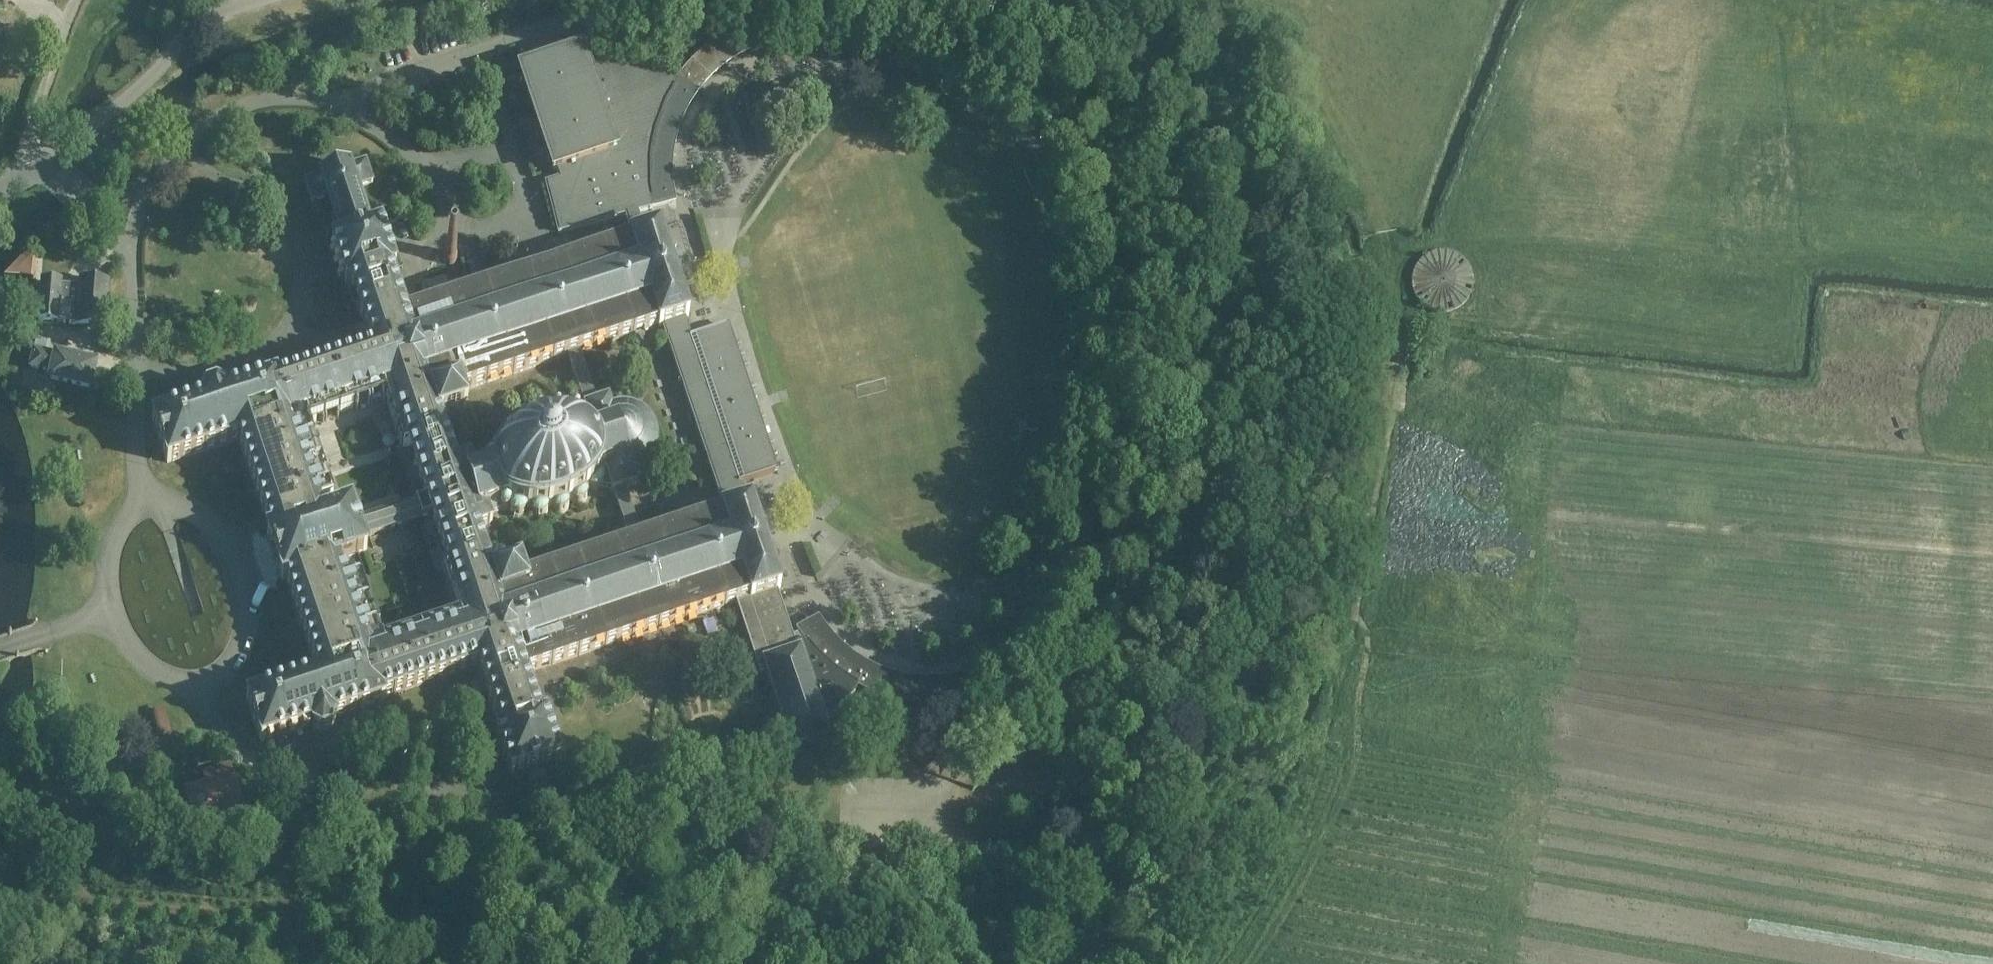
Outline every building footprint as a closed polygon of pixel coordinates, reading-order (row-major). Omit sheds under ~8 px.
[(676,142),(677,138),(678,134),(679,130),(682,123),(685,116),(686,112),(688,109),(692,102),(696,96),(698,93),(703,88),(705,85),(710,80),(715,75),(722,69),(727,65),(733,61),(739,57),(746,54),(752,51),(756,49),(762,47),(754,22),(747,25),(744,26),(734,31),(727,34),(721,38),(718,40),(710,45),(707,48),(701,53),(698,55),(693,60),(688,66),(685,69),(680,75),(676,81),(647,75),(587,63),(582,49),(519,70),(552,172),(556,171),(558,179),(545,183),(558,233),(625,215),(633,237),(629,238),(629,240),(617,244),(561,263),(406,315),(391,271),(395,269),(381,226),(372,229),(366,210),(358,187),(372,182),(365,162),(350,166),(350,165),(319,175),(320,176),(305,181),(312,202),(327,198),(341,239),(331,243),(346,285),(350,284),(362,323),(372,350),(279,382),(276,376),(226,393),(225,390),(216,386),(206,389),(201,398),(202,401),(152,418),(167,463),(239,438),(269,528),(270,533),(266,534),(282,581),(286,580),(318,673),(246,698),(261,742),(311,725),(312,728),(321,733),(331,729),(335,720),(334,717),(386,700),(384,696),(478,665),(499,729),(495,730),(510,774),(559,758),(544,714),(540,715),(525,672),(736,602),(756,663),(763,661),(792,749),(830,737),(825,722),(857,687),(868,692),(883,698),(889,700),(896,701),(902,703),(909,704),(915,704),(925,705),(928,705),(931,705),(946,704),(953,703),(959,702),(965,700),(971,699),(979,697),(972,672),(964,674),(958,676),(953,677),(951,677),(944,678),(937,679),(930,679),(923,679),(920,679),(913,678),(905,677),(899,676),(892,674),(886,672),(879,670),(876,668),(870,666),(864,662),(861,661),(856,657),(850,653),(844,648),(842,646),(839,643),(834,638),(829,632),(826,629),(822,623),(818,617),(795,629),(799,634),(793,636),(777,591),(780,590),(751,501),(746,503),(740,484),(777,471),(728,325),(691,337),(684,318),(689,317),(660,231),(659,229),(648,232),(640,211),(675,202),(675,199),(674,190),(673,182),(672,173),(672,168),(672,164),(672,161),(674,153),(675,145),(676,142)] [(1425,304),(1464,312),(1474,259),(1423,249),(1415,289),(1428,292),(1425,304)] [(36,256),(22,254),(12,276),(33,278),(36,256)] [(63,284),(45,283),(42,283),(38,322),(59,324),(59,323),(75,325),(105,327),(108,283),(79,280),(78,287),(69,286),(69,287),(62,286),(63,284)] [(35,322),(17,321),(17,331),(36,332),(35,322)] [(34,350),(30,367),(52,372),(50,379),(90,388),(95,363),(56,354),(55,355),(34,350)] [(230,765),(208,772),(203,774),(206,784),(184,791),(197,827),(227,817),(230,827),(248,821),(230,765)]
